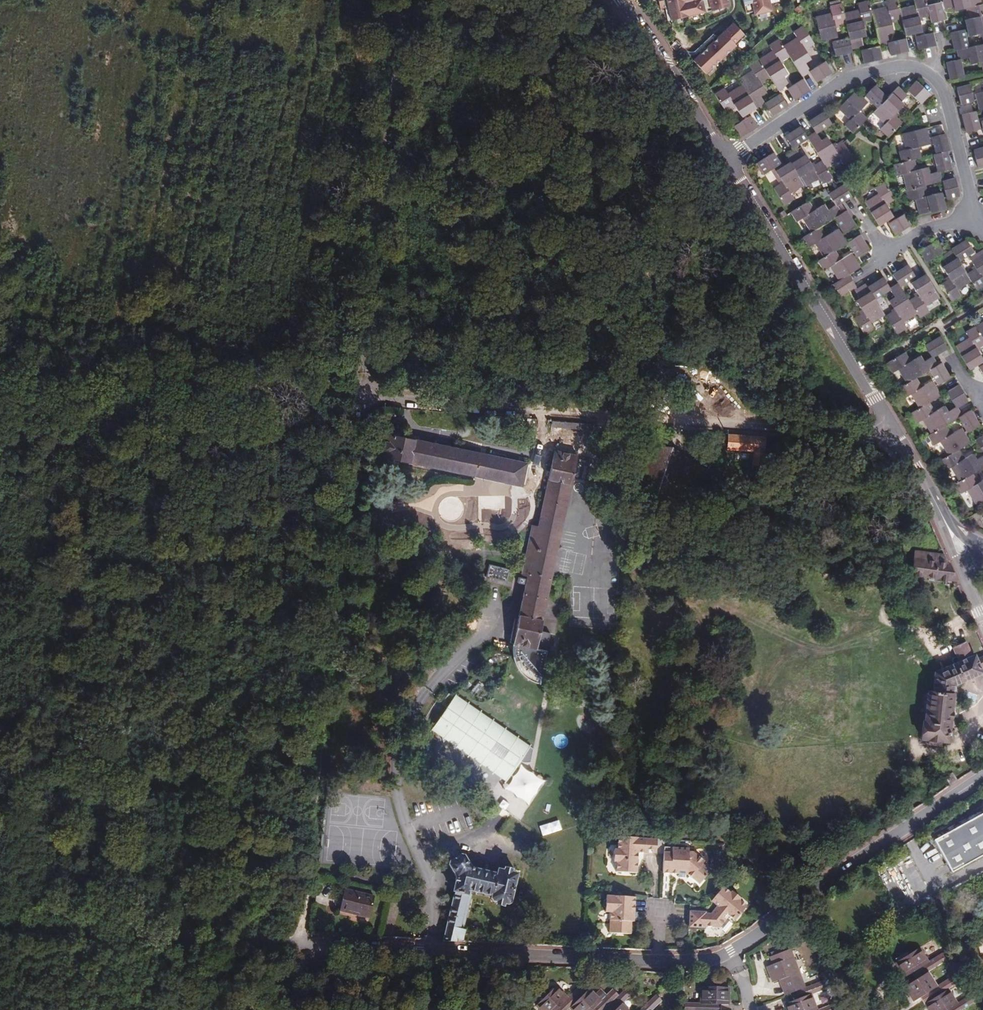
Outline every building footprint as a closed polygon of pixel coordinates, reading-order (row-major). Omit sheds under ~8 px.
[(660,13),(668,11),(671,24),(729,10),(726,0),(657,0),(660,13)] [(750,1),(741,3),(746,17),(753,15),(754,18),(772,14),(768,0),(749,0),(750,1)] [(937,6),(924,8),(923,0),(922,0),(912,3),(912,8),(897,11),(895,1),(883,4),(885,10),(869,14),(867,4),(855,6),(857,12),(843,16),(840,8),(829,11),(831,17),(815,21),(821,44),(837,40),(835,28),(844,25),(848,41),(831,46),(834,58),(852,54),(851,51),(861,48),(859,39),(863,38),(860,25),(870,22),(877,48),(860,52),(863,65),(880,60),(877,48),(886,45),(883,36),(890,34),(888,23),(898,21),(903,39),(918,35),(915,21),(926,19),(928,27),(941,24),(937,6)] [(940,1),(942,11),(951,9),(953,14),(965,11),(967,22),(962,23),(965,39),(979,36),(982,48),(964,52),(960,33),(948,36),(951,54),(953,53),(956,62),(965,61),(967,67),(978,65),(980,75),(982,75),(982,6),(978,8),(977,0),(943,0),(940,1)] [(733,27),(693,64),(704,76),(744,39),(733,27)] [(724,91),(714,98),(725,114),(735,107),(743,120),(755,111),(757,112),(764,107),(759,99),(765,95),(759,86),(768,79),(778,94),(787,89),(781,81),(785,78),(778,66),(787,59),(800,78),(808,74),(802,65),(808,61),(802,52),(811,45),(802,29),(792,34),(795,40),(781,49),(778,44),(768,50),(771,55),(758,63),(757,62),(747,68),(751,74),(738,82),(741,87),(728,96),(724,91)] [(933,49),(930,37),(912,40),(915,54),(933,49)] [(907,55),(903,42),(890,45),(890,49),(886,50),(888,60),(907,55)] [(951,62),(941,64),(944,83),(958,80),(955,66),(952,67),(951,62)] [(830,77),(823,65),(811,72),(812,75),(808,78),(814,87),(830,77)] [(809,94),(802,83),(787,93),(795,104),(809,94)] [(926,96),(912,84),(904,94),(917,106),(926,96)] [(862,98),(855,92),(837,113),(848,123),(844,129),(852,136),(865,122),(887,96),(875,86),(862,98)] [(975,103),(969,86),(958,90),(963,107),(975,103)] [(884,100),(883,102),(881,104),(879,107),(876,111),(870,117),(881,128),(877,132),(885,140),(897,126),(890,119),(899,108),(896,105),(903,98),(895,91),(884,100)] [(787,110),(780,98),(767,106),(770,109),(766,111),(772,120),(787,110)] [(977,113),(965,117),(970,134),(982,130),(982,129),(977,113)] [(830,128),(823,117),(807,127),(812,135),(816,133),(819,136),(830,128)] [(734,130),(742,141),(757,131),(750,119),(734,130)] [(807,141),(800,131),(785,141),(791,152),(807,141)] [(925,150),(922,133),(900,138),(902,153),(896,155),(898,166),(888,169),(890,179),(896,178),(900,195),(899,195),(901,207),(906,205),(910,221),(937,215),(933,200),(920,203),(917,191),(933,187),(932,179),(922,181),(920,174),(909,175),(907,165),(916,163),(914,152),(925,150)] [(853,163),(842,147),(834,153),(826,143),(822,146),(815,138),(807,143),(821,164),(812,170),(805,159),(802,162),(796,154),(787,160),(791,165),(777,174),(785,186),(775,193),(785,209),(795,202),(793,198),(805,189),(807,190),(818,182),(822,186),(831,180),(827,173),(840,164),(844,169),(853,163)] [(942,158),(945,158),(942,140),(929,142),(932,160),(928,161),(931,174),(935,173),(936,178),(946,176),(942,158)] [(780,168),(773,157),(758,166),(765,178),(780,168)] [(849,196),(842,185),(827,196),(832,204),(835,202),(837,205),(849,196)] [(951,202),(948,185),(935,188),(939,205),(951,202)] [(897,202),(887,187),(877,193),(880,198),(866,207),(881,230),(894,220),(887,210),(897,202)] [(835,255),(848,246),(840,234),(828,241),(821,231),(836,221),(846,236),(857,229),(847,214),(843,217),(837,209),(828,215),(825,209),(815,215),(809,206),(793,216),(799,226),(803,223),(812,236),(805,241),(811,251),(815,248),(825,261),(819,264),(826,274),(831,271),(840,284),(834,288),(841,299),(856,289),(850,278),(860,272),(851,258),(841,264),(835,255)] [(914,229),(907,218),(891,228),(898,239),(914,229)] [(859,239),(848,246),(858,262),(869,254),(859,239)] [(982,282),(982,260),(980,255),(967,264),(973,274),(964,279),(955,266),(970,256),(963,245),(949,255),(949,256),(940,262),(945,270),(942,272),(949,284),(939,290),(949,306),(960,299),(956,295),(968,287),(974,296),(982,289),(982,288),(980,284),(982,282)] [(940,257),(933,246),(918,256),(925,267),(940,257)] [(913,274),(918,271),(913,261),(907,264),(913,274)] [(888,277),(900,267),(896,262),(884,271),(888,277)] [(939,304),(924,280),(911,288),(918,301),(909,307),(900,292),(915,282),(908,271),(892,281),(898,289),(890,294),(895,303),(890,307),(896,315),(887,322),(897,340),(907,333),(904,328),(917,319),(920,324),(930,317),(926,312),(939,304)] [(888,291),(883,282),(867,292),(865,289),(857,294),(861,302),(858,305),(865,316),(856,322),(865,338),(875,332),(872,327),(884,318),(875,304),(887,296),(885,293),(888,291)] [(970,340),(973,344),(960,353),(974,376),(982,370),(982,361),(980,356),(982,355),(982,332),(970,340)] [(949,356),(941,344),(926,353),(931,362),(935,359),(937,363),(949,356)] [(977,467),(974,462),(964,467),(958,458),(971,449),(963,435),(953,441),(946,432),(960,424),(970,439),(981,432),(972,417),(964,422),(958,414),(950,419),(946,414),(937,419),(931,410),(943,402),(935,388),(924,395),(918,386),(932,377),(941,392),(952,385),(943,370),(939,372),(935,364),(926,370),(923,364),(913,370),(907,360),(890,370),(896,380),(902,377),(910,389),(903,395),(910,405),(915,402),(923,415),(915,421),(920,429),(925,426),(933,439),(931,441),(938,451),(943,448),(952,461),(942,467),(948,478),(953,474),(961,487),(958,489),(965,501),(970,498),(978,510),(982,507),(982,488),(981,490),(975,480),(982,475),(982,463),(977,467)] [(970,407),(961,392),(950,400),(957,412),(960,410),(962,412),(970,407)] [(591,423),(550,420),(549,428),(591,431),(591,423)] [(521,481),(524,462),(382,433),(377,456),(511,483),(512,479),(521,481)] [(751,455),(752,435),(733,434),(732,453),(751,455)] [(664,500),(672,500),(674,469),(679,469),(681,453),(670,449),(654,446),(638,445),(640,460),(640,472),(644,472),(648,492),(655,497),(664,500)] [(538,632),(575,456),(552,452),(537,525),(529,524),(519,571),(527,573),(510,648),(510,657),(513,666),(516,673),(526,681),(536,684),(538,685),(549,634),(538,632)] [(475,536),(475,522),(450,521),(449,535),(475,536)] [(957,582),(946,556),(915,552),(912,575),(929,578),(929,581),(947,584),(947,580),(957,582)] [(486,577),(507,581),(508,569),(488,565),(486,577)] [(982,671),(982,660),(978,662),(976,657),(972,659),(966,644),(954,649),(960,664),(937,673),(934,693),(930,693),(926,722),(924,722),(922,739),(929,740),(928,746),(942,747),(942,742),(949,742),(954,696),(953,696),(954,686),(982,674),(982,672),(982,671)] [(517,758),(520,760),(523,760),(526,758),(533,747),(453,695),(445,708),(453,714),(438,735),(502,777),(505,772),(510,775),(515,767),(512,765),(517,758)] [(453,714),(445,708),(430,730),(438,735),(453,714)] [(430,712),(423,723),(430,728),(437,717),(430,712)] [(507,780),(510,775),(505,772),(502,777),(507,780)] [(934,841),(951,874),(982,857),(982,814),(934,841)] [(647,841),(621,840),(620,853),(618,853),(617,866),(620,867),(620,876),(639,877),(640,857),(646,857),(647,841)] [(647,841),(646,857),(658,857),(658,842),(647,841)] [(664,876),(673,877),(672,875),(678,875),(677,877),(681,877),(693,889),(704,876),(697,869),(699,866),(686,854),(682,854),(682,850),(665,850),(664,876)] [(450,856),(453,861),(458,858),(455,853),(450,856)] [(454,894),(444,943),(462,944),(465,933),(463,932),(460,932),(467,893),(491,898),(490,901),(492,904),(506,907),(510,905),(516,876),(512,875),(512,872),(510,870),(502,868),(500,873),(496,871),(495,876),(471,871),(464,858),(460,856),(458,858),(453,861),(450,863),(450,867),(456,878),(453,893),(454,894)] [(708,914),(708,928),(723,929),(733,918),(737,922),(750,908),(743,902),(743,900),(735,892),(733,894),(726,888),(714,902),(721,907),(715,914),(708,914)] [(367,918),(372,896),(342,890),(338,911),(367,918)] [(460,932),(463,932),(470,897),(467,893),(460,932)] [(637,899),(608,898),(607,914),(612,914),(611,935),(632,936),(633,924),(635,924),(636,914),(637,899)] [(708,914),(708,912),(692,912),(692,929),(707,929),(708,928),(708,914)] [(898,962),(907,976),(928,963),(919,949),(898,962)] [(904,978),(908,985),(927,974),(947,962),(943,955),(928,963),(907,976),(904,978)] [(780,981),(785,996),(790,995),(805,989),(793,958),(767,968),(773,983),(780,981)] [(908,985),(904,988),(913,1002),(920,998),(936,988),(927,974),(908,985)] [(948,991),(954,986),(950,979),(936,988),(920,998),(924,1005),(925,1004),(948,991)] [(805,989),(790,995),(792,1002),(811,995),(826,989),(823,982),(805,989)] [(568,1000),(556,988),(536,1006),(540,1009),(557,1009),(568,1000)] [(570,1008),(585,994),(580,988),(568,1000),(557,1009),(569,1009),(570,1008)] [(702,988),(701,1005),(722,1006),(729,1006),(730,989),(702,988)] [(628,989),(619,997),(606,1009),(617,1009),(622,1006),(634,995),(628,989)] [(590,990),(585,994),(570,1008),(572,1009),(594,1009),(602,1003),(590,990)] [(925,1004),(929,1009),(948,1009),(957,1005),(948,991),(925,1004)] [(602,1003),(594,1009),(606,1009),(619,997),(614,992),(602,1003)] [(787,1009),(817,1009),(811,995),(792,1002),(785,1005),(787,1009)] [(657,996),(642,1009),(654,1009),(663,1002),(657,996)] [(948,1009),(964,1009),(975,1003),(971,996),(957,1005),(948,1009)]
